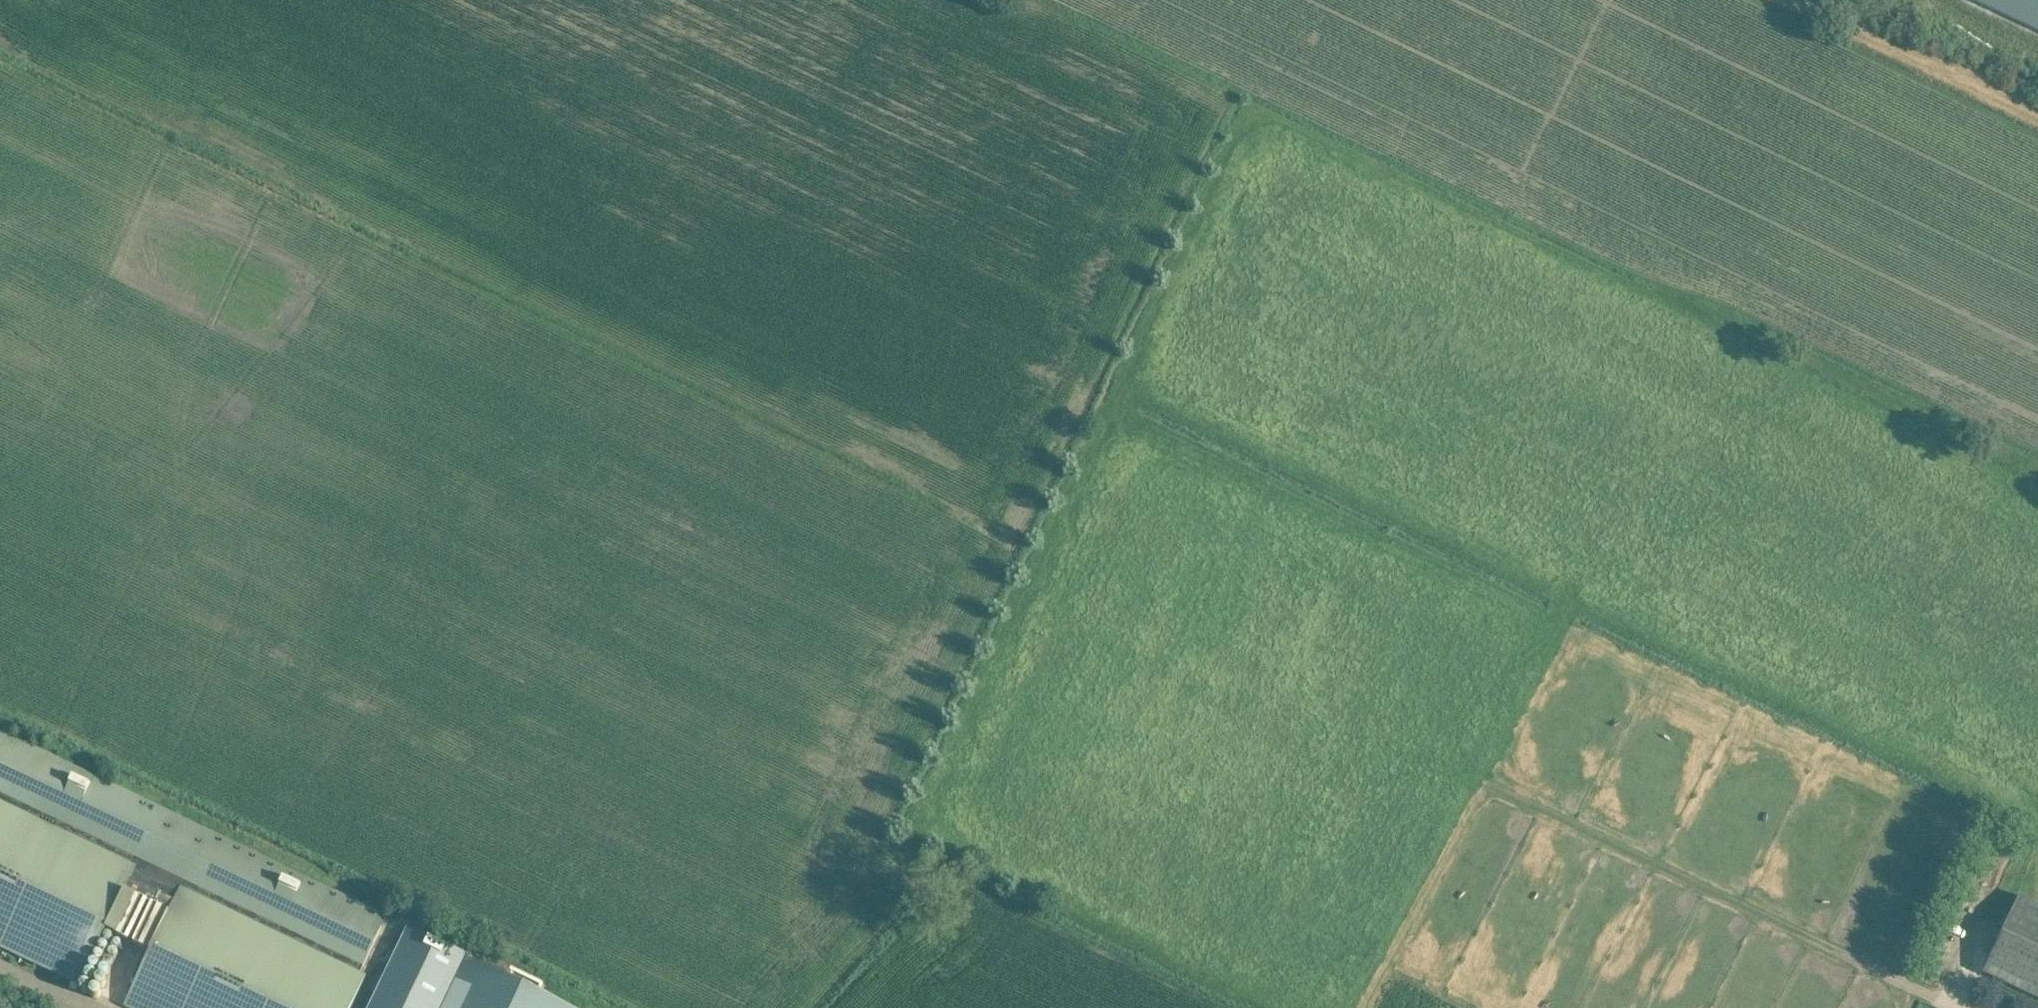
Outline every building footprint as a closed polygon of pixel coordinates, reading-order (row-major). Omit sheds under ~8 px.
[(2037,32),(2037,0),(1971,0),(2037,32)] [(387,920),(0,735),(0,947),(74,983),(100,929),(146,950),(133,977),(143,982),(131,1007),(344,1007),(387,920)] [(1982,973),(2037,1000),(2037,905),(2019,896),(1982,973)] [(370,1007),(442,1007),(465,960),(467,956),(408,928),(370,1007)] [(465,960),(442,1007),(564,1007),(465,960)]
